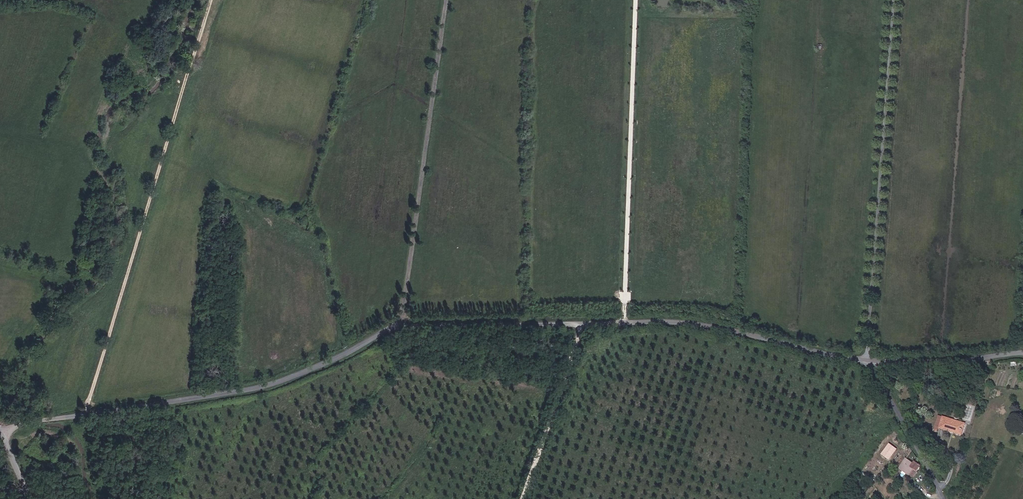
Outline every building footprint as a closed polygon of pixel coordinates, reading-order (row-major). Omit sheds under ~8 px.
[(922,410),(918,402),(914,404),(918,412),(922,410)] [(963,423),(938,416),(934,427),(953,432),(953,430),(961,432),(963,423)] [(965,424),(963,423),(961,432),(953,430),(953,432),(962,435),(965,424)] [(888,460),(895,449),(889,444),(881,455),(888,460)] [(912,464),(905,460),(899,468),(913,477),(921,466),(914,461),(912,464)]
